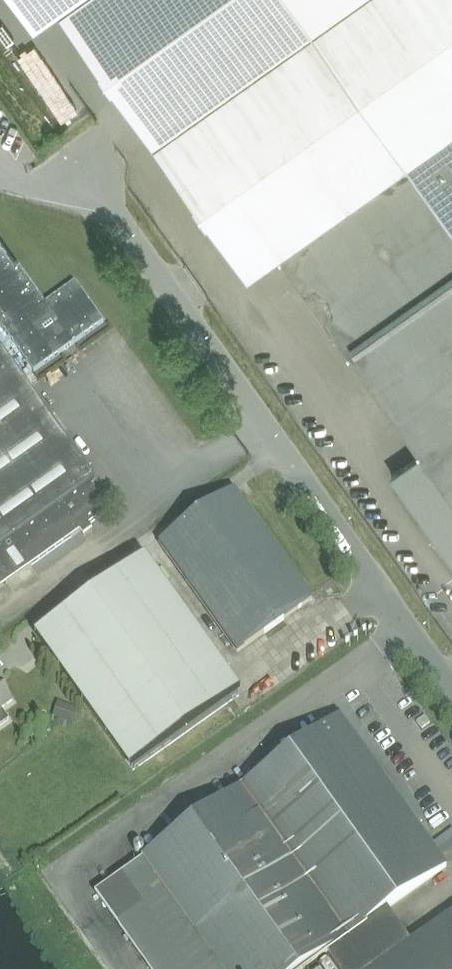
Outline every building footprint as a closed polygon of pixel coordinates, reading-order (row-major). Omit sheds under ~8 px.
[(33,23),(58,6),(59,8),(70,0),(17,0),(33,23)] [(154,141),(352,0),(70,0),(59,8),(154,141)] [(247,272),(278,249),(423,453),(391,476),(451,562),(451,0),(352,0),(154,141),(247,272)] [(0,240),(0,325),(33,371),(103,322),(75,282),(45,303),(0,240)] [(80,531),(83,535),(92,529),(88,525),(108,510),(89,483),(94,480),(0,348),(0,587),(80,531)] [(235,494),(162,546),(237,652),(310,599),(235,494)] [(37,635),(132,770),(238,695),(142,560),(37,635)] [(8,720),(0,709),(12,701),(2,688),(0,689),(0,725),(8,720)] [(417,733),(427,726),(418,711),(407,718),(417,733)] [(413,942),(388,908),(446,866),(341,718),(143,859),(222,968),(302,968),(328,950),(342,968),(451,968),(451,914),(413,942)]
